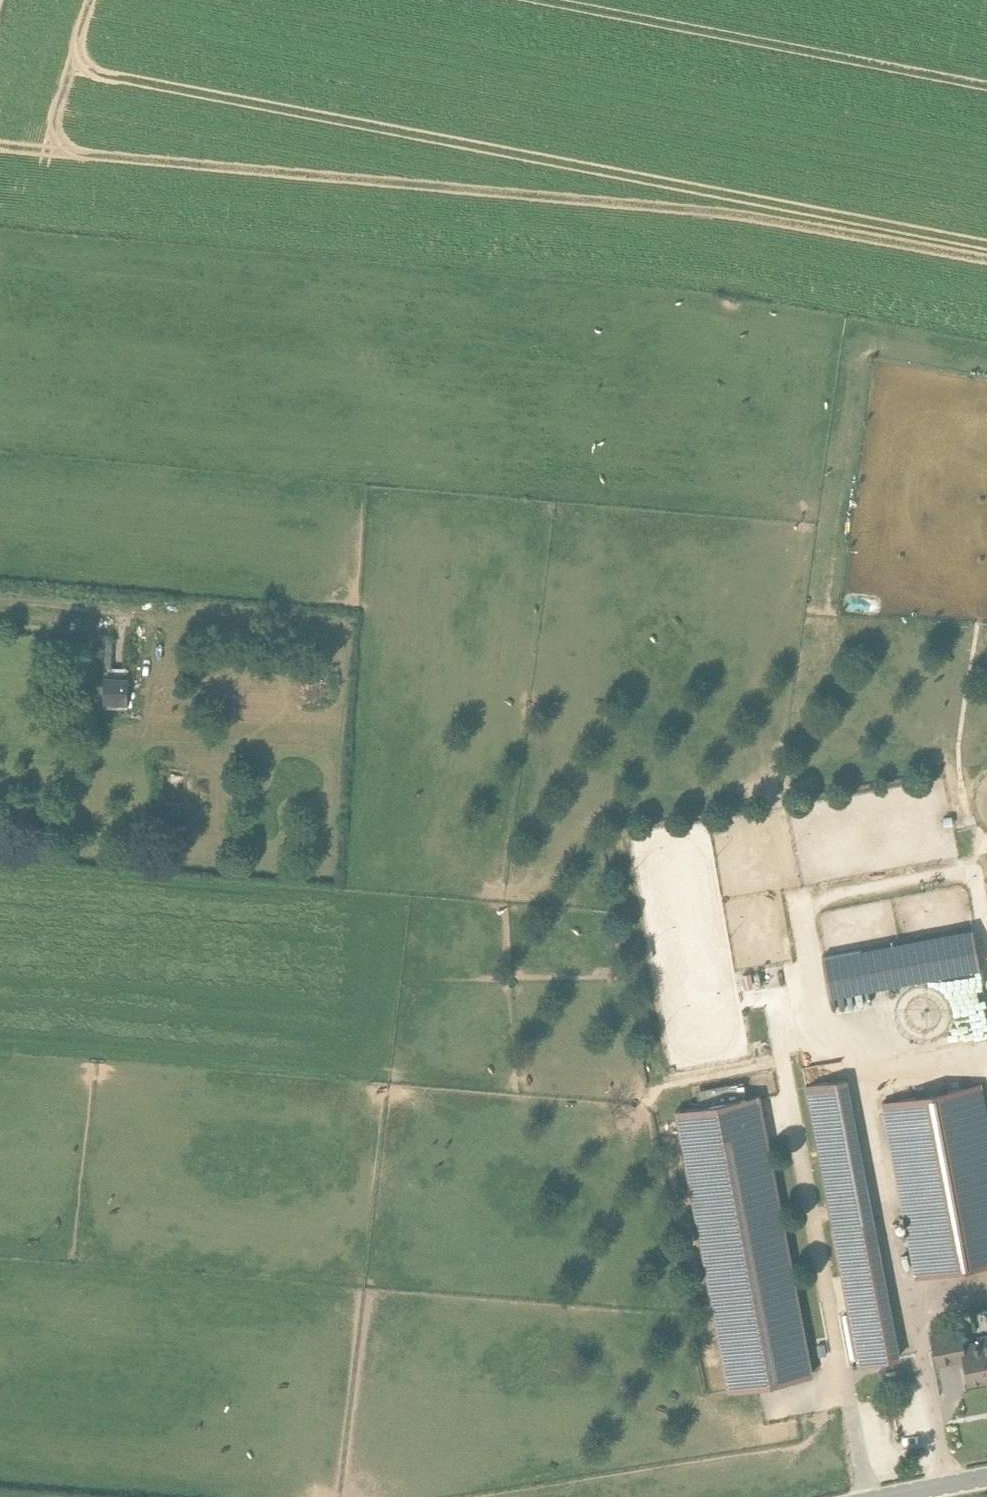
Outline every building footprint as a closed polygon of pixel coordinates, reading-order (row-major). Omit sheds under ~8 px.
[(104,669),(102,708),(126,709),(128,670),(104,669)] [(976,931),(826,958),(834,1000),(984,972),(976,931)] [(714,1100),(733,1097),(732,1091),(745,1089),(744,1081),(712,1086),(714,1100)] [(898,1359),(872,1222),(845,1081),(805,1088),(833,1230),(859,1366),(898,1359)] [(980,1085),(882,1103),(916,1279),(986,1265),(986,1121),(980,1085)] [(763,1095),(677,1112),(732,1397),(818,1380),(763,1095)] [(961,1347),(968,1383),(986,1379),(986,1345),(980,1347),(979,1342),(962,1346),(959,1330),(931,1336),(934,1352),(961,1347)]
